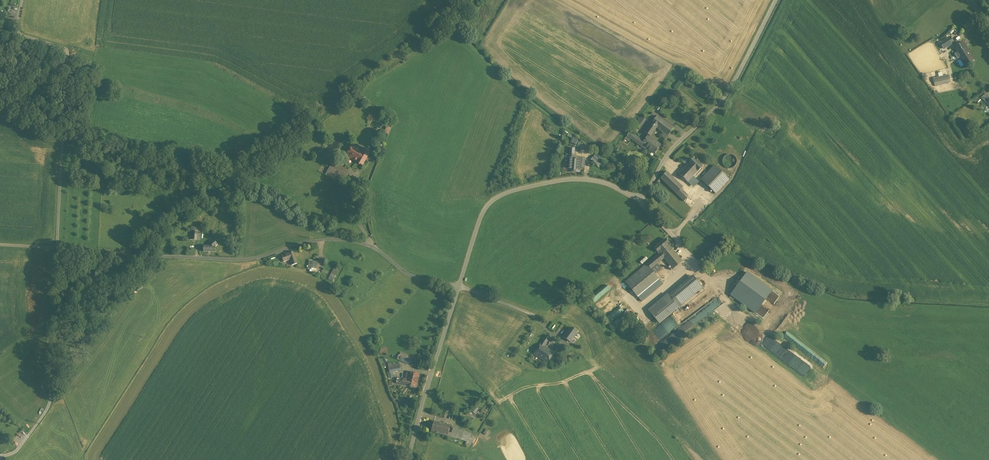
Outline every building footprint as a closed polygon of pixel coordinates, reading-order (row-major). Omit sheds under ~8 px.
[(949,37),(940,43),(944,49),(953,44),(949,37)] [(974,60),(964,44),(956,49),(966,66),(974,60)] [(933,79),(935,86),(951,83),(949,75),(933,79)] [(634,126),(639,130),(647,119),(642,116),(634,126)] [(651,124),(657,128),(663,133),(661,136),(666,139),(674,128),(657,116),(651,124)] [(645,133),(648,135),(650,137),(657,128),(651,124),(645,133)] [(630,132),(635,135),(639,130),(634,126),(630,132)] [(630,139),(640,146),(644,142),(635,135),(630,132),(627,136),(630,139)] [(650,137),(648,135),(644,142),(640,146),(645,150),(646,148),(655,154),(661,145),(650,137)] [(346,156),(363,165),(371,152),(365,148),(363,151),(353,145),(346,156)] [(596,155),(590,161),(597,167),(603,160),(596,155)] [(723,160),(723,163),(724,166),(726,168),(729,169),(732,168),(735,166),(736,164),(737,161),(736,158),(733,155),(730,155),(727,155),(725,157),(723,160)] [(574,158),(569,158),(569,163),(568,172),(580,173),(580,167),(580,163),(581,159),(574,158)] [(693,159),(689,163),(698,171),(702,167),(693,159)] [(333,162),(325,175),(343,185),(348,176),(342,173),(344,169),(344,170),(345,169),(333,162)] [(698,171),(689,163),(685,167),(694,176),(698,171)] [(715,166),(701,180),(716,194),(729,179),(715,166)] [(692,178),(694,176),(685,167),(679,174),(688,182),(692,178)] [(667,172),(660,178),(677,194),(680,190),(683,187),(667,172)] [(697,184),(692,178),(688,182),(694,188),(696,186),(697,184)] [(680,190),(677,194),(682,199),(685,195),(680,190)] [(190,237),(197,238),(197,229),(199,229),(200,225),(190,224),(190,237)] [(654,248),(658,253),(668,244),(670,243),(666,238),(654,248)] [(659,254),(664,259),(674,251),(668,244),(658,253),(659,254)] [(674,251),(664,259),(673,269),(683,261),(674,251)] [(659,254),(647,264),(655,274),(661,268),(658,264),(664,259),(659,254)] [(647,264),(625,282),(638,298),(660,280),(655,274),(647,264)] [(330,276),(334,278),(339,271),(334,268),(330,276)] [(693,276),(669,296),(671,298),(679,307),(702,287),(693,276)] [(609,283),(592,299),(595,303),(612,286),(609,283)] [(605,312),(623,297),(620,293),(602,308),(605,312)] [(652,314),(671,298),(669,296),(667,294),(648,310),(652,314)] [(671,298),(652,314),(659,323),(679,307),(671,298)] [(715,298),(679,325),(684,333),(723,304),(715,298)] [(604,311),(607,316),(625,306),(622,302),(604,311)] [(627,305),(610,316),(612,320),(630,309),(627,305)] [(658,334),(658,333),(660,331),(662,333),(666,330),(664,327),(666,327),(665,325),(654,332),(656,336),(658,334)] [(564,337),(570,342),(577,333),(570,328),(564,337)] [(546,334),(541,344),(544,346),(550,337),(546,334)] [(541,344),(534,354),(548,363),(554,353),(544,346),(541,344)] [(413,358),(403,353),(400,360),(400,361),(410,365),(413,358)] [(392,363),(388,364),(390,373),(396,372),(401,371),(400,363),(392,365),(392,363)] [(419,374),(409,372),(409,374),(407,374),(407,376),(406,379),(397,377),(397,378),(396,383),(416,387),(419,374)] [(439,422),(434,420),(431,430),(436,432),(439,422)] [(452,426),(439,422),(436,432),(449,436),(450,433),(452,426)] [(466,432),(453,428),(452,433),(450,433),(449,436),(463,440),(467,442),(465,445),(469,447),(475,438),(471,435),(471,434),(467,433),(466,432)]
